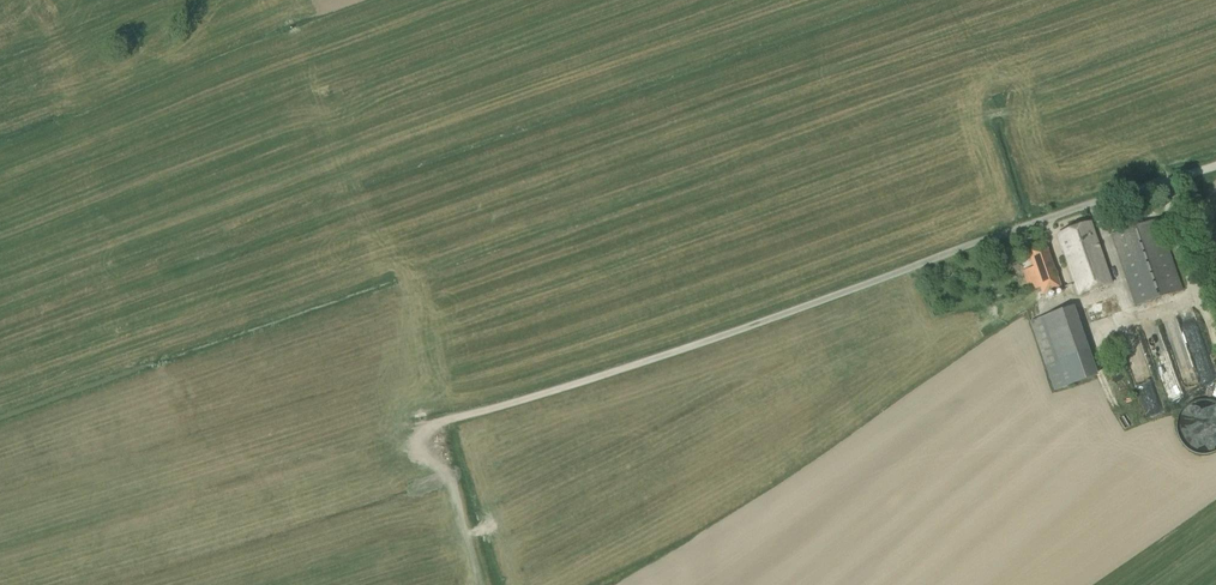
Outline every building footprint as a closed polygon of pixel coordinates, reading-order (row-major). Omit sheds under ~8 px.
[(1182,290),(1157,219),(1111,235),(1135,306),(1182,290)] [(1111,284),(1091,223),(1056,234),(1078,296),(1111,284)] [(1040,288),(1040,289),(1043,295),(1061,289),(1046,243),(1027,249),(1033,267),(1023,271),(1030,291),(1040,288)] [(1097,376),(1073,306),(1030,321),(1054,391),(1097,376)] [(1202,370),(1204,382),(1215,380),(1215,373),(1215,368),(1202,370)] [(1187,439),(1215,435),(1215,412),(1215,408),(1180,413),(1183,430),(1186,429),(1187,439)]
